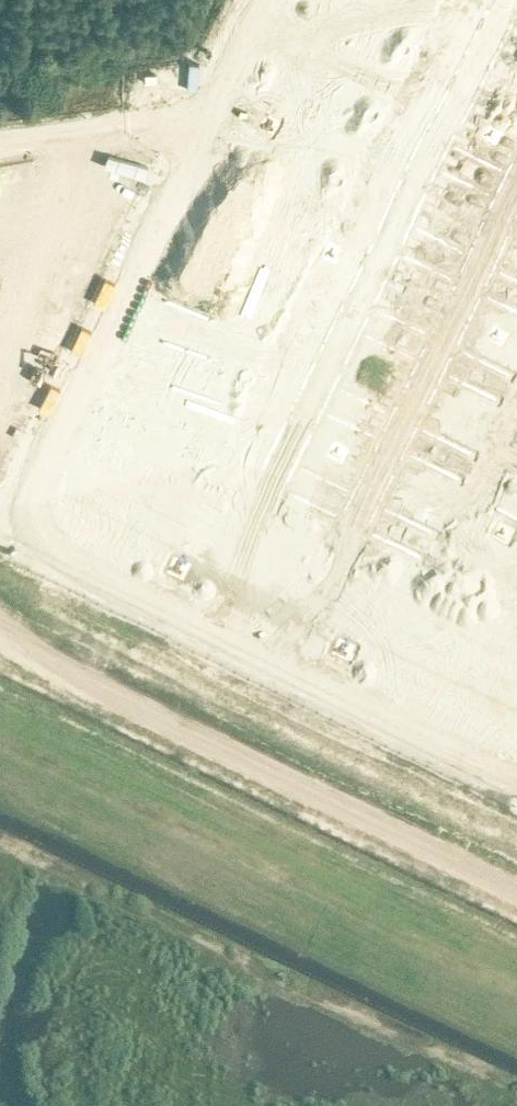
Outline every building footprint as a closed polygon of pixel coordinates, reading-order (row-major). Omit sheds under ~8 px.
[(332,176),(320,200),(338,208),(349,184),(332,176)] [(320,200),(309,223),(326,231),(338,208),(320,200)] [(254,334),(243,357),(260,365),(271,342),(254,334)] [(498,580),(515,588),(516,584),(516,560),(510,556),(498,580)] [(498,580),(487,603),(504,611),(515,588),(498,580)]
